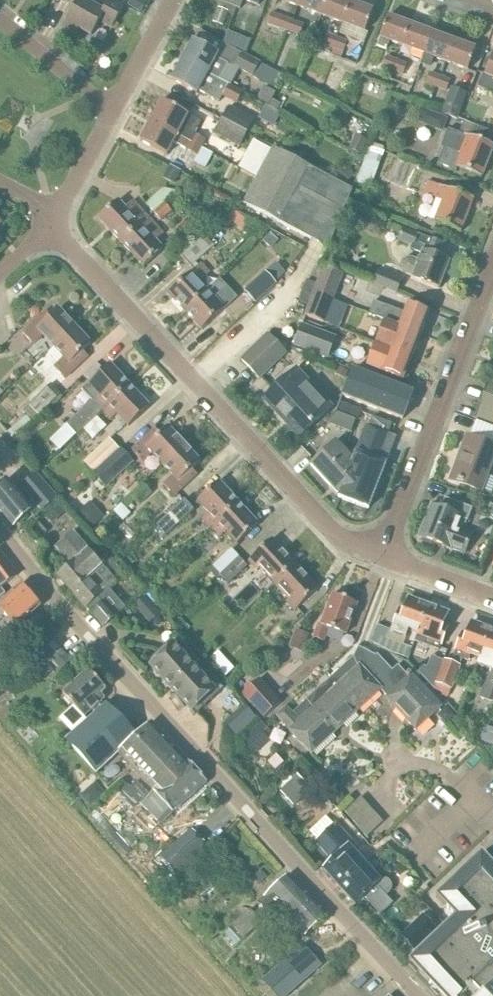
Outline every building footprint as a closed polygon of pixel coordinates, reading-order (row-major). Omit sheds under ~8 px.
[(47,8),(56,13),(63,0),(52,0),(47,8)] [(72,9),(62,26),(77,34),(80,29),(91,35),(99,21),(112,28),(125,3),(120,0),(109,0),(102,11),(91,4),(84,0),(77,0),(72,9)] [(127,5),(140,13),(147,1),(146,0),(130,0),(127,5)] [(271,14),(292,22),(298,6),(300,7),(303,0),(277,0),(271,14)] [(300,7),(320,15),(326,0),(303,0),(300,7)] [(351,1),(347,0),(326,0),(320,15),(342,23),(351,1)] [(365,31),(366,28),(373,10),(351,1),(342,23),(365,31)] [(219,7),(214,23),(224,26),(229,11),(219,7)] [(292,22),(271,14),(268,23),(291,32),(294,22),(292,22)] [(380,37),(381,38),(378,46),(387,49),(390,41),(403,46),(411,24),(388,15),(380,37)] [(302,26),(294,22),(291,32),(299,35),(302,26)] [(432,32),(411,24),(403,46),(404,46),(400,55),(409,58),(412,50),(423,54),(432,32)] [(423,54),(446,62),(454,40),(432,32),(423,54)] [(323,44),(333,48),(336,38),(326,34),(323,44)] [(346,42),(336,38),(333,48),(343,51),(346,42)] [(193,40),(183,61),(230,85),(239,68),(252,75),(254,73),(267,80),(273,69),(223,42),(217,53),(193,40)] [(476,48),(454,40),(446,62),(468,70),(476,48)] [(492,54),(486,73),(484,72),(478,87),(492,92),(492,55),(492,54)] [(383,66),(392,70),(396,61),(386,57),(383,66)] [(230,85),(183,61),(173,79),(197,92),(198,90),(219,101),(223,95),(237,103),(242,92),(230,85)] [(406,64),(396,61),(392,70),(402,73),(406,64)] [(426,83),(436,86),(439,77),(430,73),(426,83)] [(449,80),(439,77),(436,86),(446,90),(449,80)] [(451,88),(443,111),(457,116),(465,93),(451,88)] [(361,91),(354,109),(363,113),(370,95),(361,91)] [(162,100),(151,120),(202,147),(206,140),(206,139),(195,133),(201,121),(162,100)] [(223,120),(248,133),(255,121),(230,107),(223,120)] [(214,153),(202,147),(151,120),(141,140),(168,154),(174,143),(197,155),(193,162),(205,168),(214,153)] [(248,133),(223,120),(216,133),(241,146),(248,133)] [(463,169),(482,177),(492,147),(492,145),(489,143),(492,134),(492,132),(480,127),(476,138),(459,131),(458,132),(449,129),(441,147),(444,149),(438,163),(456,170),(458,167),(463,169)] [(369,141),(357,135),(350,148),(361,154),(369,141)] [(328,248),(353,190),(273,147),(269,155),(257,177),(243,203),(328,248)] [(246,171),(257,177),(269,155),(257,149),(246,171)] [(356,154),(352,163),(359,166),(363,157),(356,154)] [(170,165),(163,178),(175,184),(182,171),(170,165)] [(350,168),(338,176),(343,184),(355,175),(350,168)] [(423,194),(433,198),(442,201),(434,221),(460,231),(473,198),(428,181),(423,194)] [(154,212),(165,203),(176,194),(178,191),(164,188),(146,204),(154,212)] [(209,194),(203,206),(219,214),(225,202),(209,194)] [(148,218),(146,216),(133,201),(125,208),(118,200),(99,218),(122,242),(148,218)] [(161,221),(172,211),(165,203),(154,212),(161,221)] [(349,207),(342,222),(359,229),(366,213),(349,207)] [(163,234),(148,218),(122,242),(143,266),(163,248),(156,240),(163,234)] [(255,220),(244,230),(246,231),(254,240),(265,231),(255,220)] [(405,274),(439,287),(449,261),(437,256),(442,243),(403,228),(398,241),(412,246),(411,249),(420,253),(418,260),(413,257),(408,257),(403,260),(401,265),(402,271),(405,274)] [(208,239),(205,242),(201,238),(181,257),(192,268),(211,249),(211,248),(214,245),(208,239)] [(250,255),(238,266),(245,274),(257,263),(250,255)] [(200,264),(183,279),(168,293),(185,311),(208,290),(200,282),(209,273),(200,264)] [(313,293),(333,301),(344,274),(324,266),(313,293)] [(378,271),(374,282),(397,291),(402,280),(378,271)] [(265,272),(244,291),(254,302),(275,283),(265,272)] [(208,290),(185,311),(202,329),(234,299),(225,289),(215,299),(208,290)] [(333,301),(313,293),(305,315),(325,323),(333,301)] [(384,321),(420,335),(429,312),(407,303),(403,312),(374,301),(369,314),(384,320),(384,321)] [(54,346),(75,326),(59,308),(51,316),(46,311),(23,333),(34,344),(43,335),(54,346)] [(384,321),(375,343),(412,357),(420,335),(384,321)] [(299,333),(294,346),(303,349),(312,353),(317,354),(325,332),(321,331),(302,323),(299,333)] [(75,326),(54,346),(64,357),(55,366),(66,377),(88,356),(83,351),(92,343),(75,326)] [(259,378),(286,353),(268,334),(241,359),(259,378)] [(355,351),(368,356),(373,342),(360,337),(355,351)] [(367,366),(384,373),(403,380),(412,357),(375,343),(367,366)] [(110,363),(95,377),(89,383),(90,383),(82,390),(92,401),(58,433),(68,444),(83,429),(97,416),(103,411),(102,410),(130,385),(110,363)] [(340,366),(336,376),(345,380),(349,370),(340,366)] [(403,419),(412,394),(413,393),(352,369),(342,395),(403,419)] [(294,371),(280,385),(265,398),(300,435),(329,408),(294,371)] [(28,414),(10,430),(15,435),(62,394),(51,383),(24,410),(28,414)] [(487,383),(474,417),(492,424),(492,386),(487,383)] [(150,406),(130,385),(102,410),(103,411),(111,420),(117,414),(128,426),(150,406)] [(340,402),(337,412),(348,416),(352,406),(340,402)] [(352,406),(348,416),(359,420),(362,410),(352,406)] [(338,412),(329,420),(335,426),(350,432),(356,419),(338,412)] [(97,416),(83,429),(94,440),(107,427),(97,416)] [(339,496),(338,497),(369,508),(396,436),(395,436),(387,433),(377,429),(366,424),(353,458),(339,495),(339,496)] [(163,464),(184,444),(168,426),(160,434),(155,428),(132,450),(142,460),(152,451),(163,464)] [(492,458),(492,446),(467,436),(451,479),(481,491),(492,458)] [(320,455),(310,464),(339,495),(353,458),(336,440),(320,455)] [(184,444),(163,464),(173,474),(164,483),(174,495),(197,474),(192,469),(201,461),(184,444)] [(121,448),(93,473),(106,487),(134,462),(121,448)] [(38,506),(31,512),(35,516),(57,497),(36,472),(21,486),(38,506)] [(3,483),(0,486),(0,510),(13,526),(33,509),(8,480),(3,483)] [(219,481),(198,500),(209,513),(203,519),(204,520),(193,531),(199,538),(238,502),(219,481)] [(153,493),(143,483),(121,504),(126,509),(135,501),(140,505),(153,493)] [(432,506),(420,537),(449,548),(465,554),(472,535),(472,534),(463,530),(468,519),(472,507),(468,506),(457,501),(445,497),(441,509),(432,506)] [(186,498),(156,526),(166,536),(196,509),(186,498)] [(56,500),(43,511),(53,523),(66,512),(56,500)] [(90,501),(77,514),(91,529),(105,517),(90,501)] [(238,502),(199,538),(208,548),(227,531),(237,543),(258,524),(238,502)] [(58,575),(72,591),(102,565),(100,561),(74,531),(60,543),(75,560),(58,575)] [(272,539),(257,552),(249,560),(257,568),(260,566),(275,583),(295,564),(272,539)] [(240,556),(232,548),(212,566),(220,575),(240,556)] [(6,593),(1,587),(17,575),(0,552),(0,597),(6,593)] [(131,554),(126,558),(131,564),(136,560),(131,554)] [(240,556),(220,575),(228,583),(248,565),(240,556)] [(108,589),(109,589),(125,575),(114,562),(115,561),(111,557),(102,565),(72,591),(86,607),(98,596),(103,603),(91,613),(103,627),(125,608),(108,589)] [(318,589),(295,564),(275,583),(290,598),(287,601),(295,610),(318,589)] [(25,619),(40,606),(21,585),(0,603),(0,607),(17,627),(25,619)] [(357,603),(333,594),(321,625),(318,624),(313,637),(324,641),(329,628),(345,634),(357,603)] [(145,596),(134,605),(149,622),(160,613),(145,596)] [(372,641),(391,652),(408,659),(413,648),(388,638),(391,631),(405,637),(408,628),(418,632),(429,606),(409,598),(404,612),(399,610),(391,630),(378,625),(372,641)] [(439,650),(440,647),(447,629),(442,627),(447,613),(429,606),(418,632),(426,635),(423,644),(439,650)] [(445,660),(436,684),(452,690),(461,665),(463,658),(467,660),(470,652),(478,655),(488,628),(472,622),(466,636),(462,634),(451,662),(445,660)] [(478,655),(475,663),(490,668),(480,696),(492,701),(492,630),(488,628),(478,655)] [(296,630),(291,647),(304,651),(310,635),(296,630)] [(50,644),(43,651),(44,651),(44,652),(47,655),(61,670),(68,663),(72,660),(57,645),(54,641),(50,644)] [(173,645),(165,653),(151,665),(171,687),(193,667),(173,645)] [(417,731),(429,720),(440,709),(439,708),(441,706),(427,692),(409,673),(407,675),(397,665),(392,670),(377,654),(376,655),(359,646),(354,655),(292,713),(286,707),(277,715),(290,729),(290,730),(311,753),(380,689),(387,697),(386,698),(417,731)] [(413,649),(408,661),(424,668),(429,655),(413,649)] [(226,659),(216,668),(225,677),(234,668),(226,659)] [(193,667),(171,687),(192,710),(214,689),(193,667)] [(89,670),(74,684),(64,693),(85,716),(102,700),(105,697),(102,693),(106,689),(89,670)] [(259,679),(257,680),(242,693),(264,717),(281,703),(259,679)] [(106,704),(67,741),(97,773),(119,751),(155,790),(161,784),(158,781),(161,778),(160,777),(183,756),(152,722),(136,737),(106,704)] [(245,704),(224,722),(226,724),(236,735),(237,734),(256,718),(245,704)] [(446,706),(437,715),(446,724),(455,715),(446,706)] [(261,722),(256,726),(266,737),(271,732),(261,722)] [(256,726),(242,739),(255,753),(269,741),(266,737),(256,726)] [(158,781),(161,784),(155,790),(175,811),(207,782),(183,756),(160,777),(161,778),(158,781)] [(282,771),(274,778),(277,782),(286,775),(282,771)] [(279,789),(294,806),(311,790),(308,787),(313,783),(304,773),(300,777),(297,774),(279,789)] [(95,781),(80,796),(90,806),(105,792),(95,781)] [(149,796),(135,781),(122,795),(135,809),(142,804),(158,822),(169,811),(152,793),(149,796)] [(334,794),(332,798),(334,802),(339,804),(343,802),(344,798),(342,793),(338,792),(334,794)] [(334,860),(324,869),(339,886),(366,862),(351,845),(353,843),(336,823),(316,841),(334,860)] [(176,875),(207,846),(191,829),(160,858),(176,875)] [(225,835),(215,843),(227,856),(236,847),(225,835)] [(482,853),(436,897),(459,922),(451,930),(446,926),(409,961),(411,963),(416,958),(423,965),(418,970),(429,982),(430,981),(431,983),(431,984),(432,985),(438,980),(445,988),(440,993),(443,995),(492,995),(492,865),(490,861),(485,867),(479,860),(484,855),(482,853)] [(364,896),(368,900),(368,901),(375,909),(389,898),(387,896),(390,893),(392,890),(393,887),(392,883),(390,880),(387,878),(384,878),(381,879),(366,862),(339,886),(355,904),(364,896)] [(261,869),(252,877),(258,884),(267,876),(261,869)] [(289,875),(275,888),(260,903),(279,923),(286,916),(308,894),(289,875)] [(308,894),(286,916),(305,935),(327,914),(308,894)] [(244,939),(262,923),(250,909),(243,916),(232,926),(244,939)] [(414,947),(432,932),(425,923),(419,928),(413,922),(401,932),(414,947)] [(232,926),(225,933),(236,945),(243,939),(232,926)] [(288,957),(274,970),(293,992),(322,965),(302,944),(288,957)]
